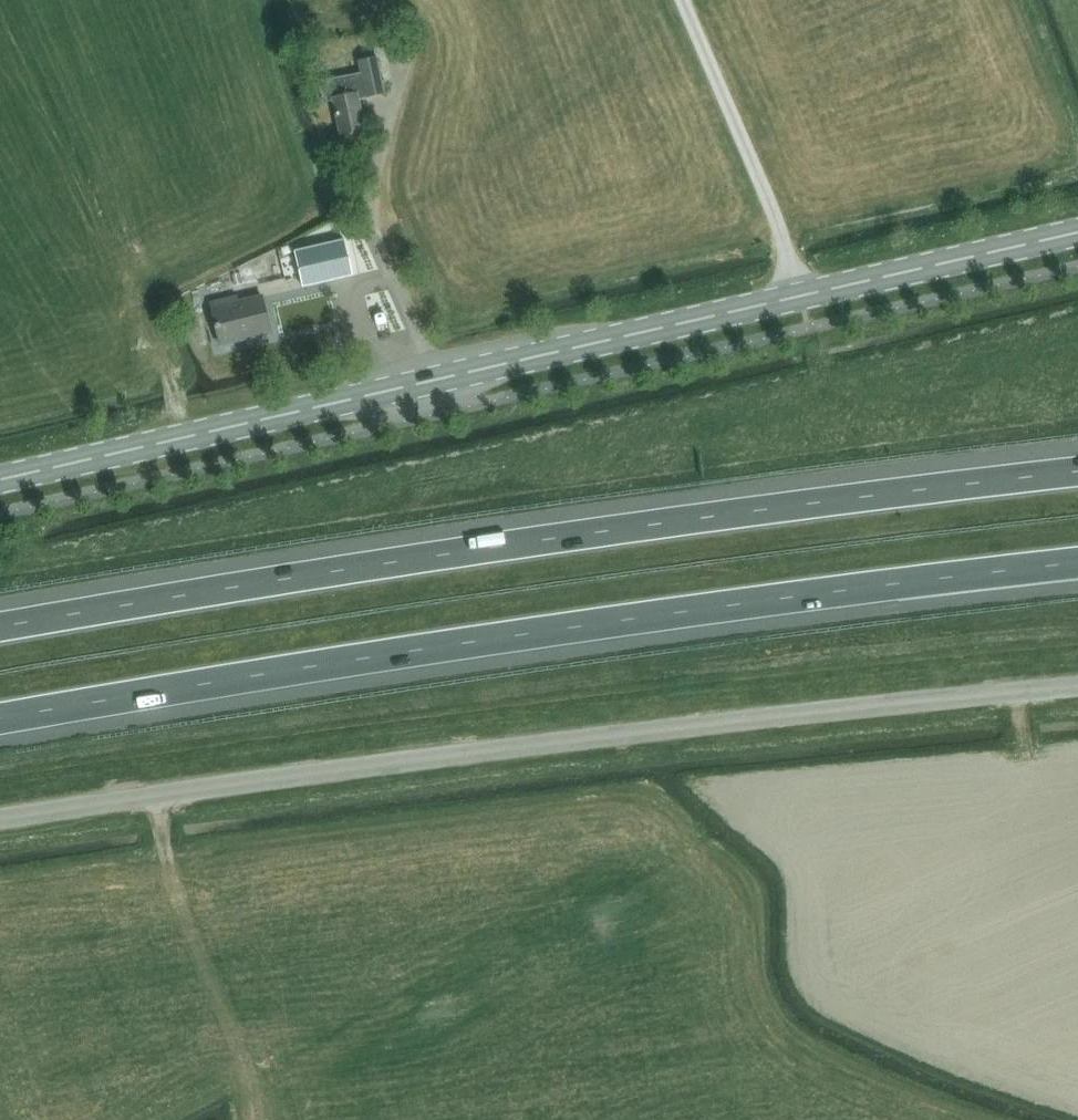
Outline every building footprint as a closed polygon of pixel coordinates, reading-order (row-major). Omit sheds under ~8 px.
[(376,48),(391,46),(388,30),(372,33),(376,48)] [(367,97),(384,93),(377,58),(359,62),(362,74),(320,83),(324,102),(334,100),(341,134),(364,129),(357,95),(366,93),(367,97)] [(345,240),(294,252),(302,287),(353,275),(345,240)] [(283,270),(277,251),(259,257),(264,275),(283,270)] [(220,345),(270,333),(262,296),(238,301),(237,296),(210,303),(220,345)]
